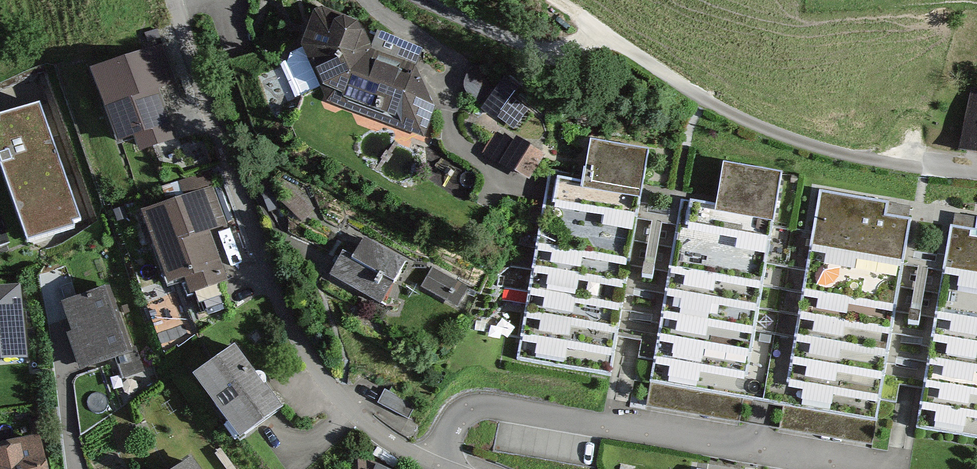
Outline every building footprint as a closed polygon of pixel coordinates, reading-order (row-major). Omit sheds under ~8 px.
[(360,27),(330,20),(308,57),(290,65),(305,98),(321,90),(421,134),(431,113),(418,85),(363,59),(360,27)] [(151,55),(94,75),(124,161),(181,141),(151,55)] [(974,104),(964,156),(976,158),(976,105),(974,104)] [(38,108),(0,121),(0,169),(27,246),(81,228),(38,108)] [(514,146),(495,135),(484,153),(529,179),(542,156),(516,142),(514,146)] [(653,154),(592,144),(584,189),(548,183),(516,372),(613,388),(653,154)] [(747,414),(787,181),(727,171),(720,216),(684,210),(652,398),(747,414)] [(877,434),(916,203),(822,187),(783,419),(877,434)] [(203,195),(143,214),(170,294),(230,275),(203,195)] [(953,219),(919,430),(976,439),(976,223),(953,219)] [(401,263),(365,244),(354,262),(343,256),(332,277),(380,302),(401,263)] [(467,288),(434,271),(425,288),(457,306),(467,288)] [(113,287),(60,306),(83,373),(137,354),(113,287)] [(0,290),(0,362),(25,360),(19,288),(0,290)] [(239,350),(193,382),(239,447),(285,414),(239,350)] [(415,405),(385,390),(378,404),(408,419),(415,405)] [(0,453),(0,468),(47,468),(43,445),(0,453)]
